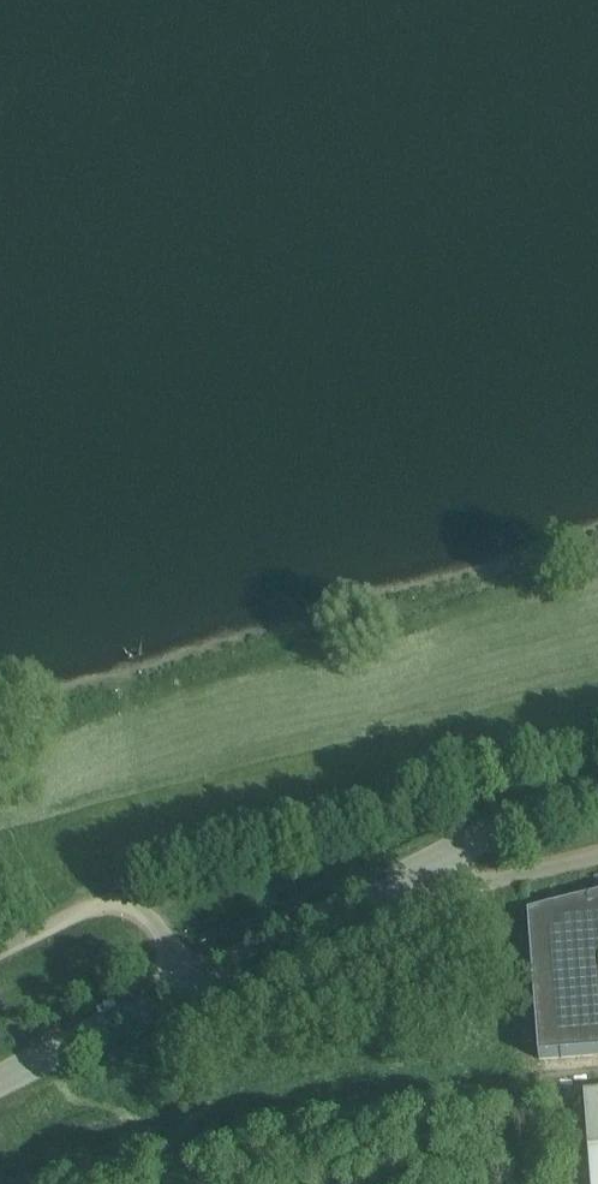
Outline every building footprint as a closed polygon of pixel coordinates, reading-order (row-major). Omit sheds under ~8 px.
[(590,893),(587,882),(576,884),(579,896),(590,893)] [(597,1055),(597,898),(528,915),(539,1059),(597,1055)] [(584,1093),(591,1183),(597,1183),(597,1092),(584,1093)]
